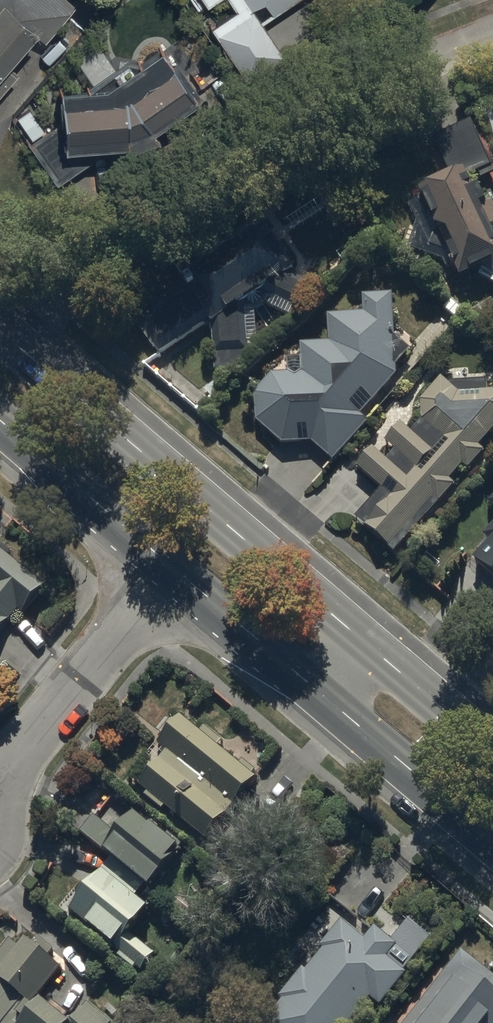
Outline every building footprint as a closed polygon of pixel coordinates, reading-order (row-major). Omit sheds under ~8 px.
[(17,75),(9,68),(34,39),(43,46),(77,7),(69,0),(0,0),(0,95),(17,75)] [(209,9),(222,0),(203,0),(209,9)] [(236,11),(207,31),(248,90),(287,63),(258,21),(268,14),(271,18),(297,0),(229,0),(236,11)] [(60,123),(27,143),(58,186),(108,150),(125,149),(126,152),(158,143),(153,133),(197,105),(161,46),(136,62),(125,62),(87,90),(60,91),(60,123)] [(453,182),(410,202),(417,223),(407,250),(456,269),(462,284),(488,272),(492,282),(492,206),(488,207),(481,192),(476,194),(470,180),(492,169),(492,168),(472,124),(434,142),(453,182)] [(295,275),(268,230),(131,313),(161,359),(208,325),(214,374),(232,374),(250,358),(250,347),(256,347),(255,313),(264,308),(299,324),(313,296),(309,294),(313,288),(295,275)] [(395,340),(394,298),(363,298),(364,317),(329,320),(331,347),(301,347),(302,377),(297,382),(290,379),(273,378),(256,399),(257,426),(285,448),(313,447),(333,465),(369,423),(364,419),(397,381),(398,370),(412,353),(395,340)] [(355,522),(395,558),(457,490),(451,485),(463,472),(468,476),(485,456),(481,452),(492,438),(492,394),(489,395),(489,385),(451,385),(451,390),(442,380),(419,403),(423,425),(413,436),(402,427),(386,446),(395,454),(387,464),(373,452),(357,471),(381,490),(355,522)] [(473,565),(492,582),(492,529),(484,539),(490,545),(473,565)] [(0,549),(0,639),(20,615),(23,617),(47,590),(0,549)] [(162,740),(142,765),(153,774),(138,793),(206,847),(257,782),(254,780),(258,776),(243,764),(240,767),(220,751),(224,745),(205,730),(201,735),(179,718),(172,726),(167,722),(156,736),(162,740)] [(94,817),(79,835),(152,897),(185,859),(134,816),(117,837),(94,817)] [(144,892),(111,864),(68,916),(79,925),(78,927),(140,979),(157,959),(133,939),(151,917),(134,903),(144,892)] [(256,1022),(354,1022),(371,1004),(378,1011),(407,978),(406,978),(439,940),(416,919),(393,945),(376,929),(364,942),(342,922),(254,1021),(256,1022)] [(0,973),(0,1022),(66,1022),(42,1003),(35,1011),(31,1008),(62,973),(53,965),(59,958),(36,938),(31,945),(26,940),(19,948),(11,941),(0,954),(0,972),(1,972),(0,973)] [(407,1022),(492,1022),(492,976),(463,953),(414,1014),(407,1022)] [(90,1006),(76,1022),(110,1022),(90,1006)]
